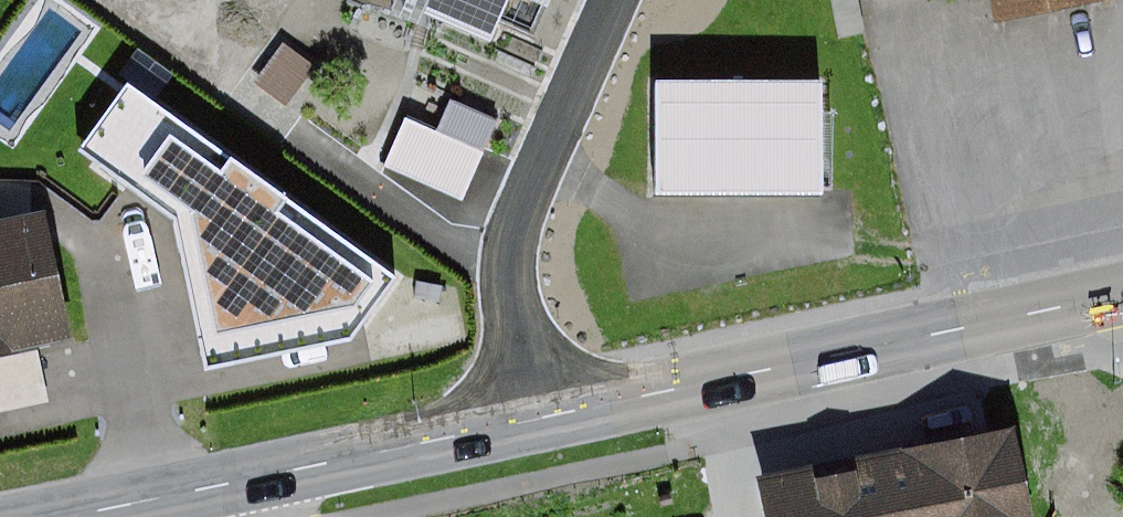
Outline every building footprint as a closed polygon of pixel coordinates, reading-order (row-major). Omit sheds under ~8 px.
[(555,23),(565,0),(500,0),(555,23)] [(87,114),(126,52),(69,17),(30,79),(87,114)] [(403,277),(125,74),(69,154),(175,223),(203,380),(359,344),(403,277)] [(820,89),(662,89),(662,190),(820,190),(820,89)] [(493,121),(453,105),(439,138),(406,125),(390,163),(463,193),(493,121)] [(60,236),(54,206),(0,216),(0,350),(78,337),(60,236)] [(783,466),(792,516),(1050,516),(1034,423),(783,466)]
